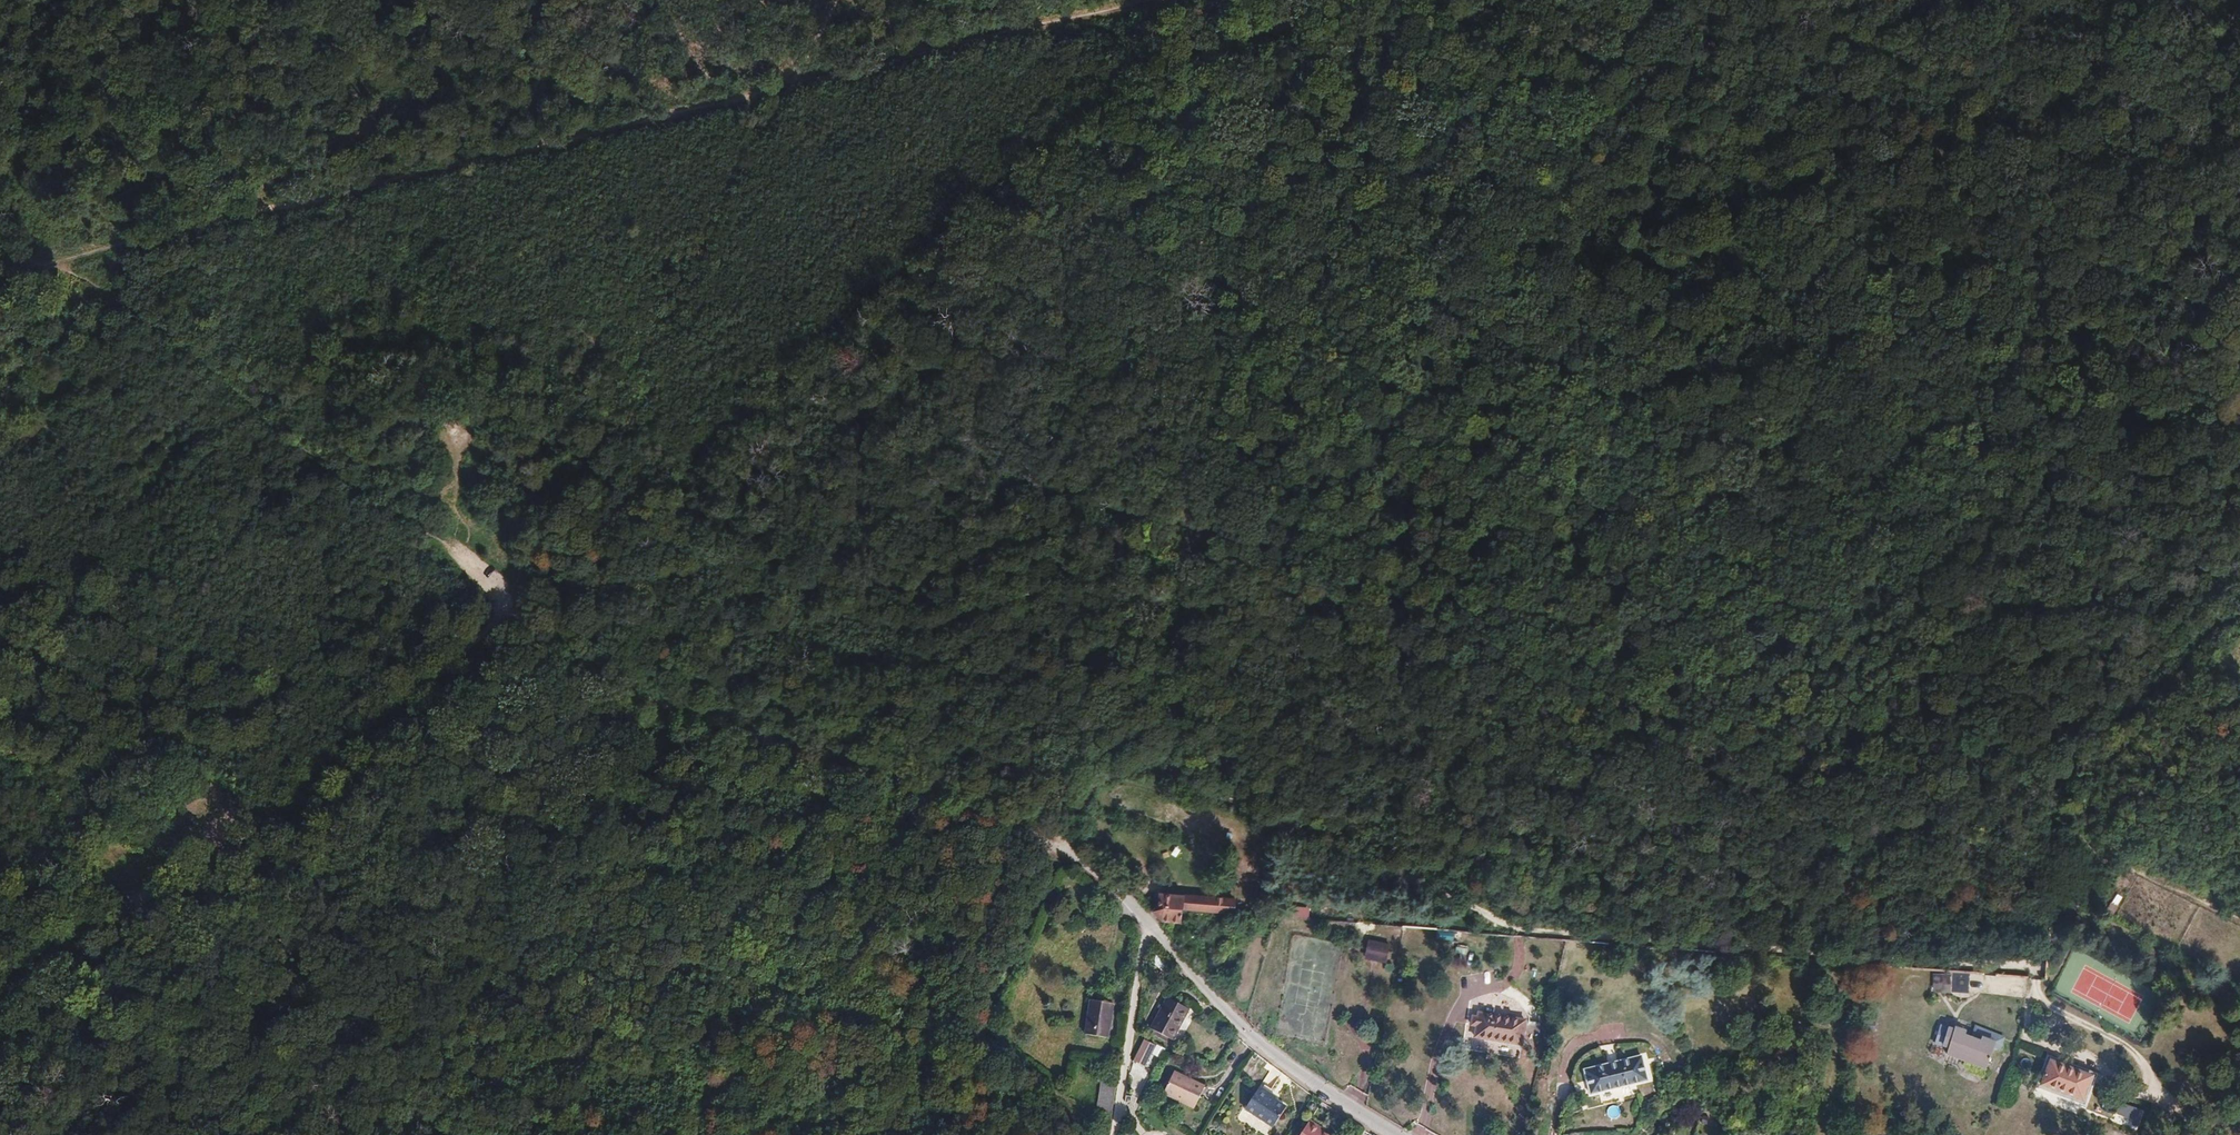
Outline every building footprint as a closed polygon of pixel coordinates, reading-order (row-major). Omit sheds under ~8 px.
[(1145,842),(1138,840),(1133,874),(1198,886),(1196,897),(1229,900),(1232,874),(1192,867),(1194,851),(1145,842)] [(1179,893),(1155,891),(1151,904),(1147,907),(1155,917),(1179,922),(1175,918),(1176,906),(1230,911),(1231,901),(1219,900),(1218,900),(1212,899),(1212,900),(1180,897),(1179,893)] [(2104,910),(2113,914),(2117,904),(2108,901),(2104,910)] [(1290,904),(1289,915),(1306,917),(1307,907),(1290,904)] [(1389,940),(1366,935),(1362,953),(1385,959),(1389,940)] [(1429,960),(1411,956),(1408,969),(1415,970),(1415,972),(1425,975),(1429,960)] [(1172,1030),(1184,1007),(1163,995),(1161,999),(1177,1011),(1166,1026),(1172,1030)] [(1113,1001),(1092,999),(1088,1037),(1108,1039),(1113,1001)] [(1147,1026),(1169,1038),(1172,1030),(1166,1026),(1177,1011),(1161,999),(1147,1026)] [(1471,1026),(1469,1037),(1477,1039),(1483,1016),(1474,1014),(1473,1019),(1468,1017),(1466,1025),(1471,1026)] [(1499,1044),(1504,1021),(1483,1016),(1477,1039),(1499,1044)] [(1499,1044),(1516,1048),(1521,1025),(1504,1021),(1499,1044)] [(1964,1032),(1952,1028),(1943,1054),(1984,1068),(1991,1048),(1978,1043),(1979,1040),(1963,1035),(1964,1032)] [(1149,1045),(1139,1040),(1130,1061),(1139,1066),(1149,1045)] [(1638,1056),(1580,1068),(1585,1092),(1643,1079),(1638,1056)] [(2081,1102),(2091,1077),(2049,1061),(2040,1086),(2081,1102)] [(1171,1074),(1160,1096),(1191,1111),(1202,1089),(1189,1083),(1188,1085),(1184,1082),(1185,1081),(1171,1074)] [(1097,1081),(1096,1108),(1111,1109),(1112,1082),(1097,1081)] [(1276,1096),(1270,1093),(1272,1089),(1261,1083),(1247,1106),(1256,1111),(1274,1122),(1287,1102),(1276,1096)] [(2117,1103),(2112,1122),(2137,1128),(2142,1109),(2117,1103)] [(2170,1117),(2150,1110),(2141,1134),(2163,1134),(2170,1117)] [(1270,1130),(1274,1122),(1256,1111),(1251,1119),(1270,1130)] [(1300,1134),(1333,1134),(1322,1127),(1316,1123),(1317,1121),(1311,1117),(1300,1134)]
